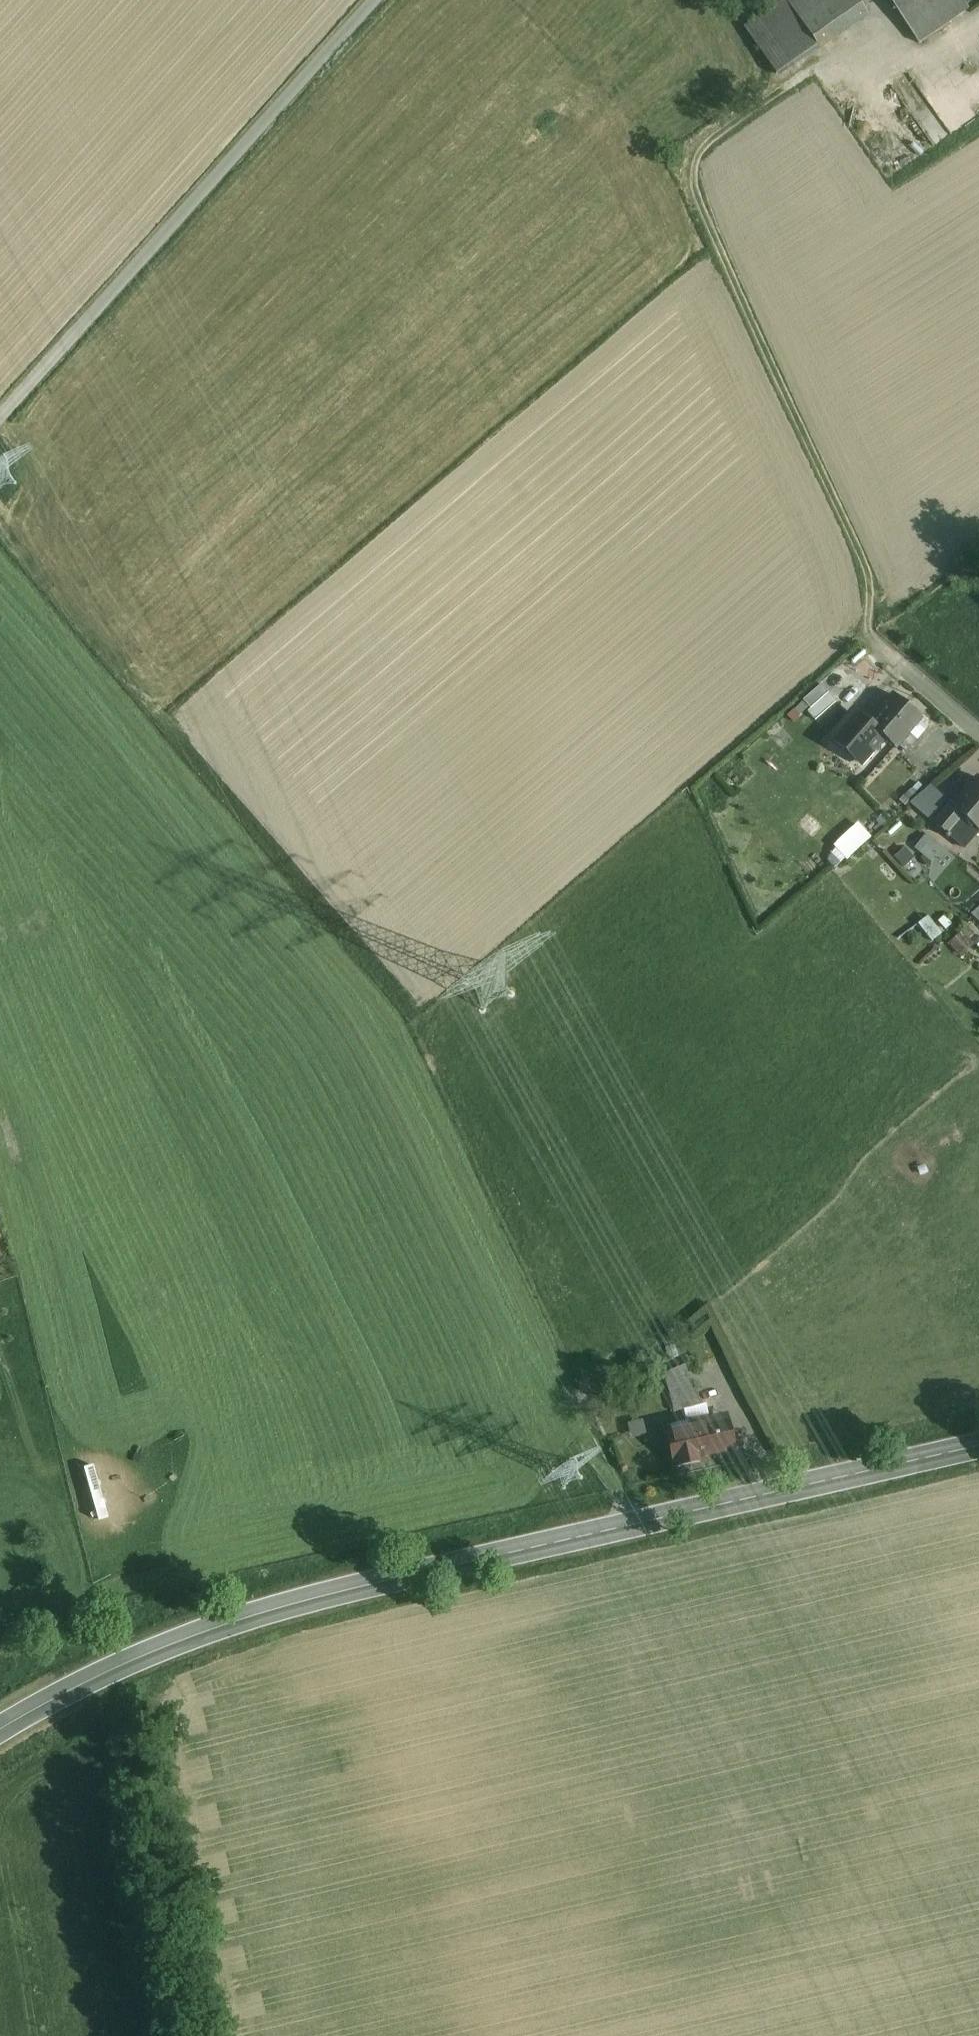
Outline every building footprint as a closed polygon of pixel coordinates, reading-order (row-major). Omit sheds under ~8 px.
[(745,27),(777,73),(817,45),(805,27),(786,0),(784,0),(745,27)] [(805,27),(818,18),(844,0),(786,0),(805,27)] [(818,18),(832,39),(869,14),(859,0),(844,0),(818,18)] [(898,13),(918,0),(889,0),(898,13)] [(898,13),(919,43),(978,1),(978,0),(918,0),(898,13)] [(832,39),(818,18),(805,27),(817,45),(819,48),(832,39)] [(827,693),(810,709),(807,712),(815,720),(835,702),(827,693)] [(831,738),(844,749),(861,764),(872,751),(879,750),(879,743),(884,737),(895,746),(898,743),(918,721),(921,718),(894,694),(869,723),(864,719),(854,711),(851,715),(831,738)] [(918,721),(898,743),(907,751),(927,729),(918,721)] [(954,805),(951,803),(934,822),(948,833),(946,835),(948,837),(950,835),(964,848),(978,830),(978,778),(978,777),(954,805)] [(930,785),(910,802),(930,819),(947,799),(930,785)] [(860,821),(837,843),(850,857),(874,835),(860,821)] [(917,846),(933,860),(945,847),(929,832),(917,846)] [(908,868),(919,858),(908,847),(898,856),(908,868)] [(971,914),(978,921),(978,907),(971,914)] [(932,914),(921,920),(932,940),(943,934),(932,914)] [(963,955),(976,942),(963,929),(950,942),(963,955)] [(661,1367),(671,1412),(696,1406),(685,1361),(661,1367)] [(709,1416),(687,1421),(689,1428),(696,1458),(734,1448),(727,1419),(710,1423),(709,1416)] [(678,1462),(696,1458),(689,1428),(671,1432),(678,1462)]
